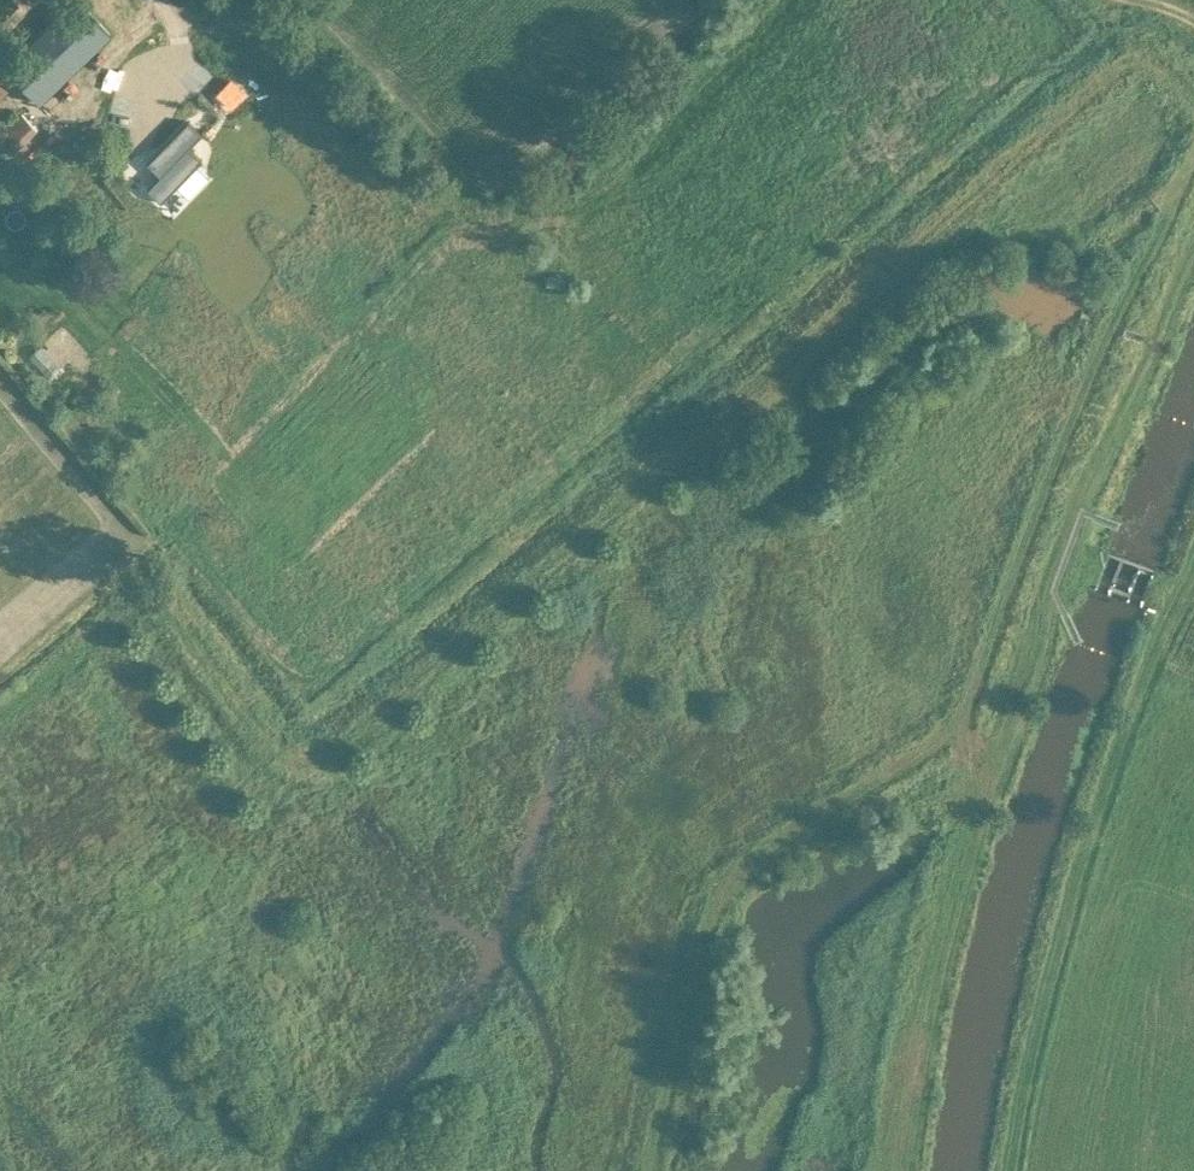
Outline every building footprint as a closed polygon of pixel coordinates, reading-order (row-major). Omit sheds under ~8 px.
[(2,72),(32,104),(111,25),(89,0),(77,0),(2,72)] [(11,88),(0,77),(0,98),(11,88)] [(219,90),(233,103),(244,91),(231,78),(219,90)] [(23,159),(55,128),(33,104),(0,133),(23,159)] [(204,135),(192,123),(151,166),(164,177),(151,190),(165,202),(205,161),(191,148),(204,135)] [(90,315),(42,351),(84,406),(104,391),(97,381),(125,360),(90,315)]
